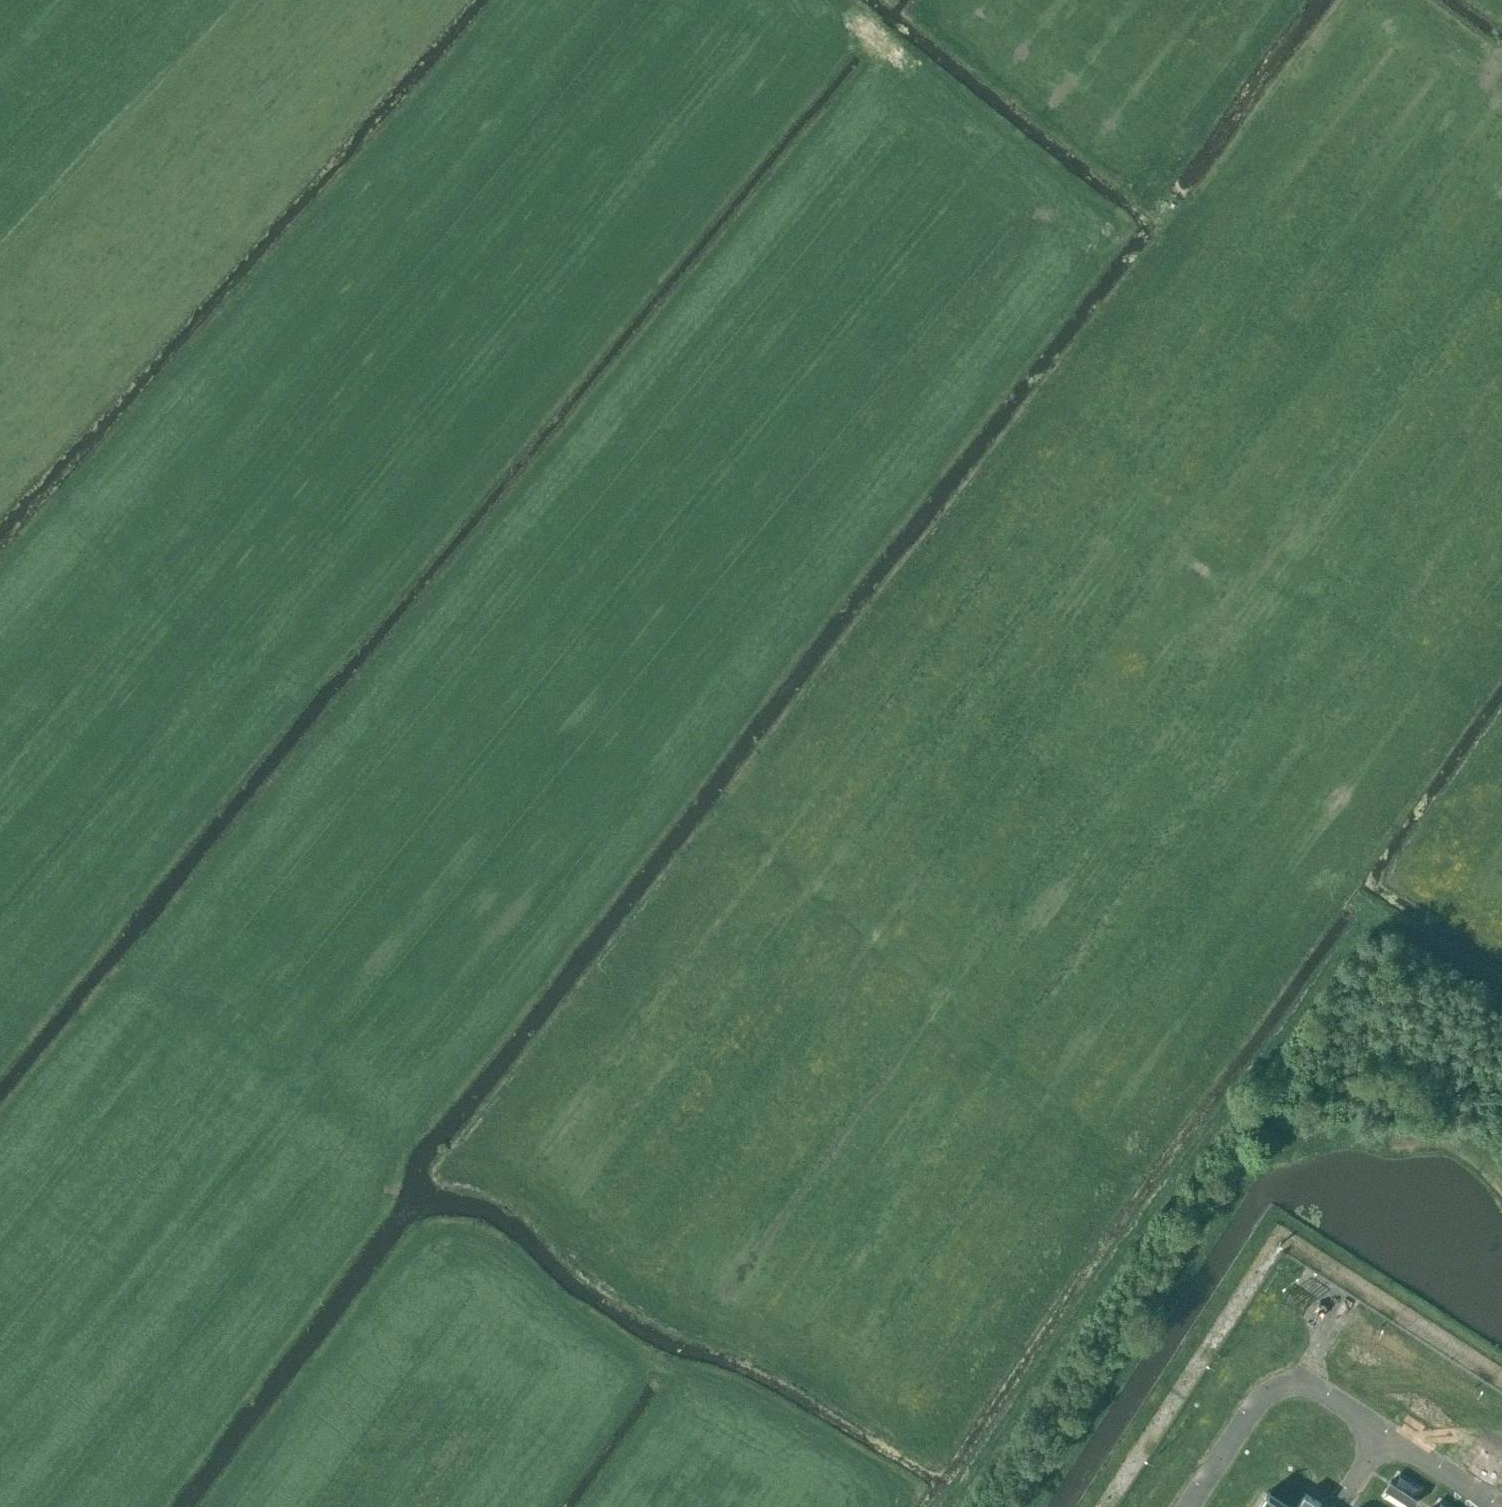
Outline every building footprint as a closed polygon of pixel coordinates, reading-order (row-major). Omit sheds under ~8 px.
[(1384,1491),(1407,1506),(1411,1506),(1425,1488),(1399,1470),(1384,1491)] [(1268,1491),(1258,1506),(1293,1506),(1268,1491)] [(1321,1503),(1305,1493),(1296,1506),(1318,1506),(1321,1503)] [(1440,1497),(1433,1506),(1455,1506),(1440,1497)]
